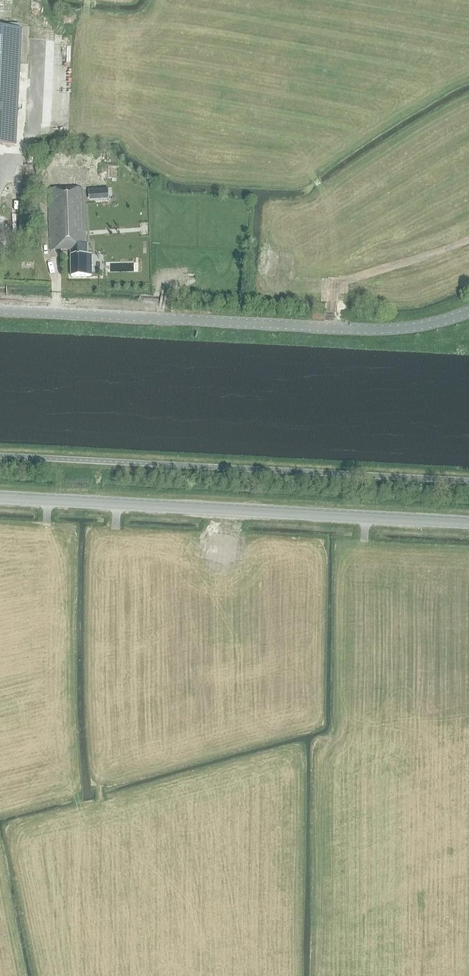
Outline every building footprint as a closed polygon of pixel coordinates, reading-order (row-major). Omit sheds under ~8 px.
[(15,147),(21,31),(0,30),(0,146),(15,147)] [(47,189),(49,251),(69,250),(70,277),(90,276),(90,255),(88,255),(88,244),(86,244),(83,194),(81,194),(81,189),(47,189)]
